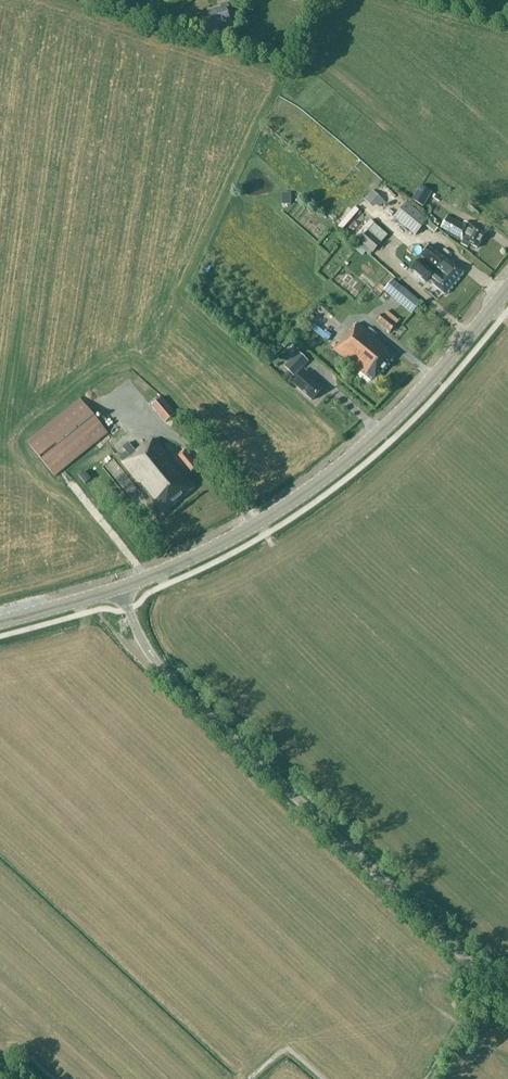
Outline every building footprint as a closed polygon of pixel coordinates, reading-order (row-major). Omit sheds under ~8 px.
[(226,9),(229,8),(227,3),(221,5),(222,8),(207,12),(212,29),(218,28),(217,24),(229,21),(226,9)] [(432,192),(421,186),(412,200),(423,206),(432,192)] [(406,203),(394,218),(415,235),(424,225),(434,234),(438,230),(427,221),(406,203)] [(463,240),(477,248),(485,233),(471,225),(471,226),(464,222),(462,225),(447,217),(441,228),(463,240)] [(359,242),(373,254),(382,243),(368,232),(359,242)] [(429,245),(421,255),(442,272),(440,274),(453,284),(464,271),(451,261),(447,267),(442,263),(445,258),(429,245)] [(435,281),(432,284),(445,294),(453,284),(440,274),(438,272),(437,273),(420,260),(410,271),(427,284),(431,279),(435,281)] [(392,280),(384,290),(411,313),(420,302),(392,280)] [(306,330),(328,340),(336,324),(313,314),(306,330)] [(383,315),(377,322),(390,332),(396,325),(383,315)] [(350,330),(333,350),(373,382),(396,355),(374,337),(377,334),(369,328),(366,331),(357,323),(351,331),(350,330)] [(308,361),(298,352),(284,366),(294,376),(308,361)] [(291,383),(312,400),(324,387),(318,382),(316,384),(309,378),(311,376),(303,369),(291,383)] [(139,390),(134,394),(143,406),(149,402),(139,390)] [(79,399),(26,442),(54,476),(107,433),(79,399)] [(173,414),(161,399),(151,407),(163,422),(173,414)] [(185,451),(177,458),(187,470),(182,473),(154,438),(147,444),(146,442),(135,451),(128,442),(122,447),(126,451),(120,456),(118,454),(116,456),(118,458),(122,462),(163,513),(194,487),(185,476),(189,473),(190,473),(198,466),(185,451)] [(84,471),(79,476),(85,483),(90,479),(84,471)]
